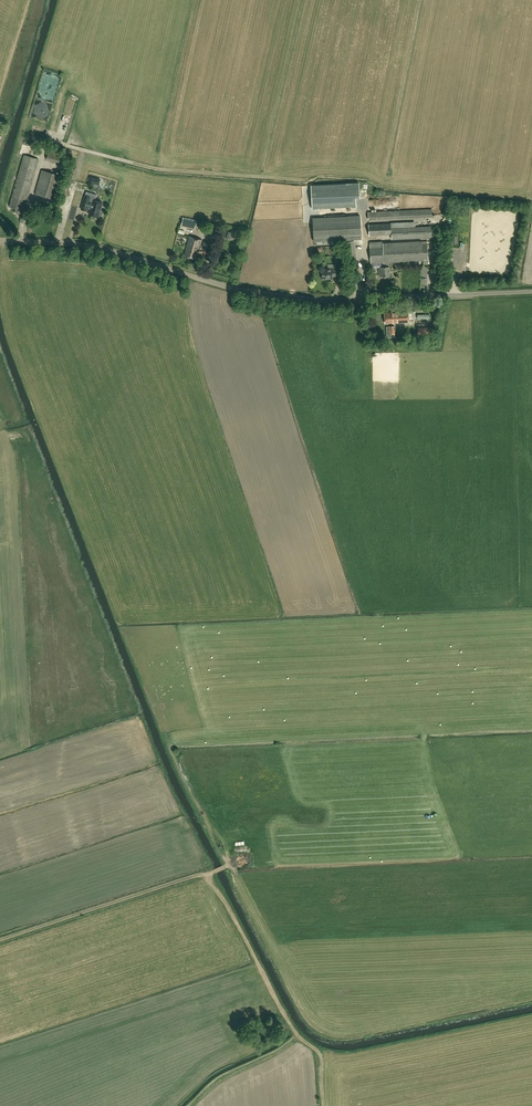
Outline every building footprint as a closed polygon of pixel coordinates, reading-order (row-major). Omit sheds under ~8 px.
[(70,110),(74,111),(77,99),(70,97),(68,106),(71,107),(70,110)] [(8,206),(16,208),(14,212),(23,214),(39,159),(24,155),(8,206)] [(62,176),(41,170),(35,194),(56,200),(62,176)] [(112,195),(102,193),(99,207),(108,210),(112,195)] [(360,215),(313,218),(314,241),(362,238),(360,215)] [(195,228),(197,220),(183,217),(182,225),(195,228)] [(391,235),(391,228),(391,223),(369,225),(369,236),(391,235)] [(433,226),(391,228),(391,235),(392,239),(433,237),(433,226)] [(190,237),(184,255),(196,259),(198,253),(207,256),(211,245),(203,242),(201,250),(199,250),(202,240),(190,237)] [(420,241),(370,244),(371,263),(384,262),(389,262),(429,260),(428,240),(420,241)] [(354,241),(345,241),(346,261),(355,261),(354,241)] [(389,266),(389,262),(384,262),(384,267),(378,267),(379,275),(381,275),(381,276),(390,276),(390,266),(389,266)] [(322,270),(322,274),(321,274),(321,278),(322,278),(322,279),(332,278),(332,276),(337,276),(336,268),(327,268),(327,270),(322,270)] [(395,312),(385,313),(385,323),(395,322),(395,323),(409,322),(409,320),(408,311),(395,312)]
